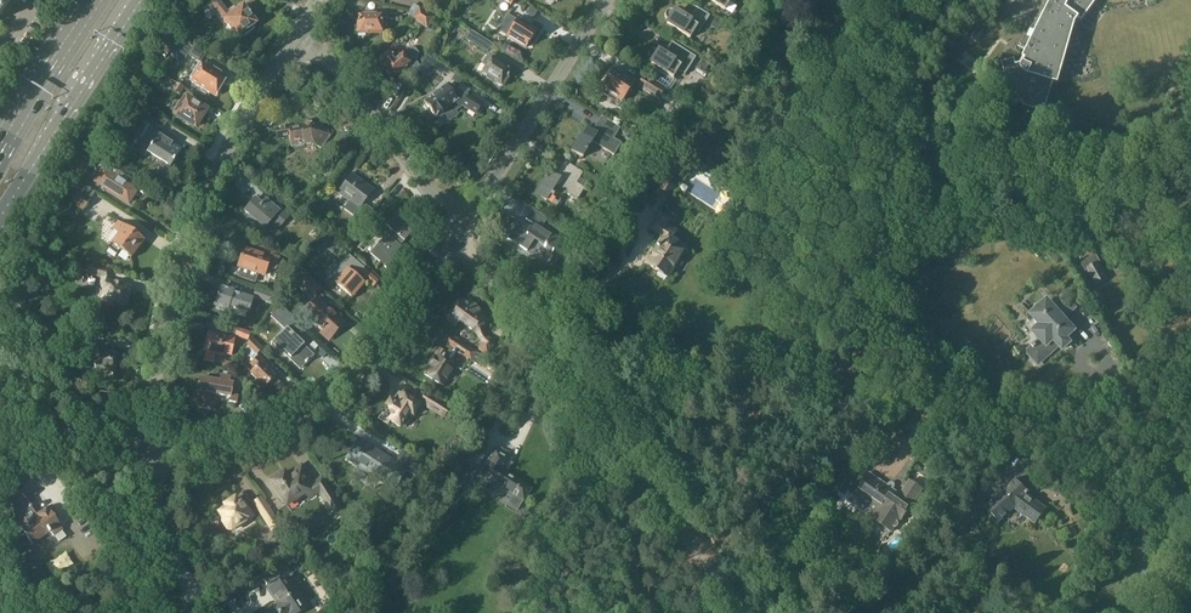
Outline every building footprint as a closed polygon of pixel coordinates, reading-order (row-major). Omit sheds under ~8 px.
[(11,0),(0,0),(0,17),(11,0)] [(211,3),(230,27),(229,27),(231,30),(232,30),(238,38),(241,35),(243,37),(255,28),(254,26),(257,23),(244,5),(236,11),(233,7),(228,12),(219,0),(215,0),(211,3)] [(725,10),(730,2),(733,4),(734,5),(737,0),(708,0),(725,10)] [(1004,63),(1014,104),(1023,102),(1024,107),(1029,109),(1039,111),(1041,112),(1042,111),(1041,111),(1050,82),(1055,83),(1065,48),(1071,47),(1081,44),(1076,24),(1093,0),(1048,0),(1047,3),(1050,5),(1043,19),(1040,17),(1040,16),(1016,49),(1017,49),(1019,47),(1027,51),(1022,63),(1021,64),(1016,66),(1015,60),(1004,63)] [(666,12),(665,14),(665,16),(666,18),(668,19),(669,20),(667,24),(690,39),(695,30),(699,32),(698,33),(699,33),(710,16),(689,3),(689,4),(684,11),(687,13),(684,17),(681,16),(675,12),(673,10),(671,10),(669,10),(667,11),(666,12)] [(414,5),(410,11),(412,11),(415,13),(425,20),(429,14),(414,5)] [(410,11),(408,19),(413,21),(421,26),(425,20),(415,13),(412,11),(410,11)] [(425,20),(421,26),(428,30),(435,18),(429,14),(425,20)] [(359,21),(357,21),(357,24),(358,34),(382,33),(382,24),(387,24),(387,15),(359,16),(359,21)] [(507,17),(499,29),(527,47),(528,45),(532,46),(534,43),(532,39),(536,32),(530,28),(532,26),(518,18),(517,20),(509,15),(507,17)] [(158,25),(152,36),(172,49),(170,53),(176,57),(180,50),(184,53),(188,55),(189,56),(190,56),(200,63),(205,55),(195,48),(184,42),(179,38),(158,25)] [(470,29),(465,37),(487,52),(492,43),(470,29)] [(649,52),(648,54),(649,56),(649,58),(651,59),(653,60),(650,64),(659,69),(653,80),(670,91),(677,80),(673,78),(674,77),(679,70),(685,74),(684,74),(685,75),(696,57),(672,42),(672,43),(667,51),(670,53),(667,57),(665,55),(656,50),(654,49),(652,49),(651,50),(649,52)] [(381,59),(380,63),(391,79),(404,69),(411,78),(412,77),(419,66),(415,61),(418,59),(419,54),(415,49),(410,48),(405,52),(405,55),(402,54),(397,58),(394,53),(391,55),(387,54),(381,59)] [(486,66),(481,73),(502,86),(508,77),(508,78),(509,76),(508,75),(511,71),(506,67),(508,64),(490,52),(483,64),(486,66)] [(427,56),(418,70),(426,75),(432,65),(447,74),(449,70),(427,56)] [(202,65),(193,80),(198,83),(197,84),(215,95),(217,93),(219,93),(221,89),(220,88),(226,79),(221,75),(221,74),(213,69),(212,70),(207,67),(207,68),(202,65)] [(601,87),(599,91),(600,92),(603,88),(620,100),(617,104),(619,105),(620,104),(620,105),(622,101),(623,102),(636,82),(634,81),(633,83),(615,71),(616,69),(615,67),(613,70),(613,69),(601,87)] [(455,75),(452,80),(460,84),(463,79),(455,75)] [(644,75),(637,86),(659,99),(660,97),(664,91),(665,89),(644,75)] [(172,80),(167,86),(180,94),(184,88),(172,80)] [(447,85),(424,102),(435,117),(436,116),(437,117),(439,116),(440,117),(445,113),(445,111),(449,108),(452,113),(462,105),(476,115),(477,113),(480,113),(483,109),(482,107),(483,105),(457,89),(449,84),(447,86),(447,85)] [(179,104),(173,113),(186,121),(186,123),(189,125),(192,124),(191,124),(196,127),(207,110),(187,97),(181,106),(179,104)] [(120,100),(116,107),(122,111),(127,109),(129,105),(120,100)] [(140,103),(135,111),(143,115),(163,128),(167,121),(147,108),(140,103)] [(586,127),(571,151),(583,158),(593,142),(614,155),(622,143),(614,138),(620,128),(602,116),(595,127),(596,128),(593,131),(586,127)] [(289,125),(276,128),(278,138),(290,137),(292,146),(314,143),(321,148),(333,134),(316,121),(314,124),(308,120),(304,124),(290,127),(289,125)] [(139,137),(132,148),(144,156),(148,151),(170,165),(170,166),(171,166),(181,149),(170,142),(173,139),(151,125),(142,139),(139,137)] [(327,162),(326,164),(328,165),(328,167),(326,170),(333,174),(341,163),(332,156),(327,162)] [(550,171),(535,195),(556,208),(561,200),(552,194),(556,186),(578,200),(585,188),(588,183),(580,178),(584,172),(565,161),(558,172),(559,172),(557,176),(550,171)] [(103,169),(95,181),(128,202),(136,190),(134,188),(137,183),(107,164),(104,169),(103,169)] [(262,169),(261,180),(272,182),(274,170),(262,169)] [(352,174),(338,192),(339,193),(340,191),(351,199),(350,201),(359,208),(352,218),(362,225),(374,210),(364,203),(373,190),(352,174)] [(669,175),(661,189),(671,195),(679,182),(678,181),(671,176),(669,175)] [(75,194),(70,203),(84,211),(91,200),(77,191),(75,194)] [(258,196),(246,210),(249,214),(248,217),(258,222),(264,227),(272,219),(281,227),(286,221),(289,218),(291,215),(270,196),(266,200),(265,200),(264,201),(262,200),(258,196)] [(519,221),(508,238),(528,250),(535,239),(554,251),(561,240),(542,228),(548,217),(533,208),(526,219),(533,223),(531,228),(519,221)] [(652,255),(646,263),(661,272),(657,277),(666,282),(669,278),(688,247),(674,238),(677,233),(667,226),(672,218),(661,211),(651,227),(663,235),(657,245),(659,247),(654,256),(652,255)] [(387,234),(370,253),(373,256),(370,259),(375,264),(378,260),(388,268),(404,249),(399,244),(403,239),(405,241),(416,228),(397,212),(386,225),(393,231),(388,235),(387,234)] [(112,242),(110,243),(110,244),(112,243),(130,257),(130,259),(131,259),(131,256),(143,240),(145,240),(145,239),(143,240),(138,235),(140,233),(142,233),(142,232),(140,232),(133,228),(133,225),(132,225),(132,228),(130,230),(119,221),(114,228),(120,232),(112,242)] [(241,267),(238,278),(256,283),(259,273),(264,275),(267,265),(276,269),(280,258),(273,256),(275,250),(258,245),(256,251),(256,252),(245,248),(239,266),(241,267)] [(1060,245),(1049,251),(1055,261),(1066,255),(1060,245)] [(1096,253),(1080,262),(1086,271),(1087,270),(1095,285),(1107,279),(1098,264),(1101,263),(1096,253)] [(342,266),(331,278),(337,283),(352,296),(352,295),(354,296),(359,290),(358,289),(367,280),(373,286),(378,281),(364,268),(366,266),(357,259),(356,261),(349,255),(340,265),(342,266)] [(89,265),(87,273),(104,276),(103,284),(105,285),(101,298),(126,304),(131,286),(109,281),(108,278),(109,270),(89,265)] [(307,276),(301,283),(315,296),(318,293),(322,289),(307,276)] [(220,287),(214,306),(217,306),(216,308),(225,311),(225,309),(228,309),(229,306),(249,312),(253,298),(233,292),(234,291),(220,287)] [(254,296),(254,297),(272,304),(272,302),(274,298),(275,295),(257,288),(254,296)] [(1033,347),(1028,352),(1039,364),(1059,345),(1063,349),(1070,343),(1066,339),(1074,331),(1063,318),(1075,308),(1064,296),(1052,307),(1047,301),(1032,315),(1041,325),(1034,332),(1041,340),(1035,345),(1034,344),(1032,346),(1033,347)] [(307,311),(305,313),(307,316),(307,318),(312,323),(315,323),(323,331),(331,338),(344,324),(344,323),(318,299),(307,311)] [(455,307),(447,319),(456,326),(460,321),(475,332),(477,335),(482,332),(480,328),(489,322),(482,313),(481,314),(472,301),(466,306),(465,304),(460,301),(457,302),(455,305),(455,307)] [(287,328),(271,344),(272,344),(274,342),(291,358),(293,356),(302,365),(305,362),(307,363),(315,355),(304,345),(305,344),(290,331),(299,322),(289,312),(282,305),(273,315),(280,321),(287,328)] [(66,324),(64,337),(83,340),(85,327),(66,324)] [(238,328),(235,336),(248,340),(251,333),(238,328)] [(208,333),(205,350),(231,355),(234,339),(208,333)] [(429,368),(425,375),(443,386),(455,366),(453,365),(454,363),(449,359),(454,351),(449,348),(453,340),(447,336),(442,344),(444,345),(442,348),(440,347),(428,367),(429,368)] [(252,338),(247,345),(256,354),(262,348),(256,342),(252,338)] [(482,342),(478,344),(481,346),(479,349),(487,355),(493,346),(494,342),(488,338),(487,339),(482,342)] [(453,340),(449,348),(454,351),(470,361),(472,362),(481,369),(486,361),(481,358),(475,354),(453,340)] [(92,342),(90,350),(98,351),(95,368),(93,368),(93,369),(115,373),(118,354),(107,352),(108,344),(92,342)] [(247,345),(243,350),(254,360),(250,364),(255,369),(251,373),(265,387),(268,384),(275,377),(263,365),(265,363),(258,356),(256,354),(247,345)] [(504,371),(499,380),(506,383),(511,375),(504,371)] [(196,390),(196,391),(201,392),(197,407),(208,409),(208,410),(211,410),(213,400),(216,400),(217,395),(231,397),(230,403),(237,404),(240,390),(233,389),(233,384),(230,384),(231,378),(221,376),(220,382),(200,378),(197,390),(196,390)] [(391,400),(380,418),(388,423),(390,420),(400,427),(402,424),(406,427),(409,423),(412,417),(420,406),(412,401),(400,393),(399,394),(400,394),(395,403),(391,400)] [(422,393),(418,400),(429,407),(428,409),(442,417),(448,409),(422,393)] [(347,458),(357,464),(358,462),(366,466),(363,471),(374,478),(377,473),(384,478),(383,481),(395,488),(394,487),(406,469),(415,475),(423,462),(403,449),(395,462),(359,440),(348,458),(347,458)] [(478,479),(474,485),(484,491),(489,483),(491,481),(513,495),(507,505),(517,511),(531,488),(521,482),(506,473),(514,461),(511,459),(496,450),(482,472),(478,479)] [(17,453),(10,458),(17,469),(24,464),(17,453)] [(452,478),(447,487),(462,497),(475,477),(478,479),(482,472),(463,460),(462,462),(452,478)] [(274,480),(272,482),(281,496),(280,498),(283,503),(285,503),(287,505),(296,499),(297,502),(306,496),(309,499),(319,492),(322,497),(325,503),(333,498),(334,498),(330,492),(322,480),(313,485),(301,467),(289,475),(290,477),(287,479),(284,474),(281,476),(279,475),(274,478),(275,480),(274,480)] [(437,473),(434,479),(442,485),(446,478),(437,473)] [(869,474),(854,496),(862,501),(861,504),(858,507),(874,518),(873,520),(874,520),(891,532),(890,532),(891,533),(894,528),(895,528),(896,528),(897,528),(897,527),(898,526),(898,525),(898,524),(897,524),(897,523),(899,520),(901,521),(910,507),(921,491),(909,482),(899,495),(869,474)] [(1016,482),(987,509),(994,517),(999,522),(1005,517),(1014,509),(1025,517),(1035,525),(1041,517),(1045,511),(1026,497),(1028,496),(1016,482)] [(23,486),(4,499),(10,507),(8,508),(20,527),(32,544),(48,534),(51,532),(54,536),(63,530),(53,516),(57,513),(51,506),(41,513),(28,495),(29,495),(23,486)] [(1071,488),(1066,494),(1074,499),(1078,492),(1071,488)] [(261,497),(253,502),(271,530),(279,524),(261,497)] [(226,506),(218,511),(224,519),(223,522),(228,530),(231,530),(254,515),(248,507),(244,502),(241,504),(240,503),(237,499),(236,500),(235,498),(225,505),(226,506)] [(281,566),(263,578),(267,585),(285,573),(281,566)] [(270,589),(280,603),(275,606),(279,612),(294,612),(296,612),(297,612),(299,612),(308,607),(288,577),(270,589)]
